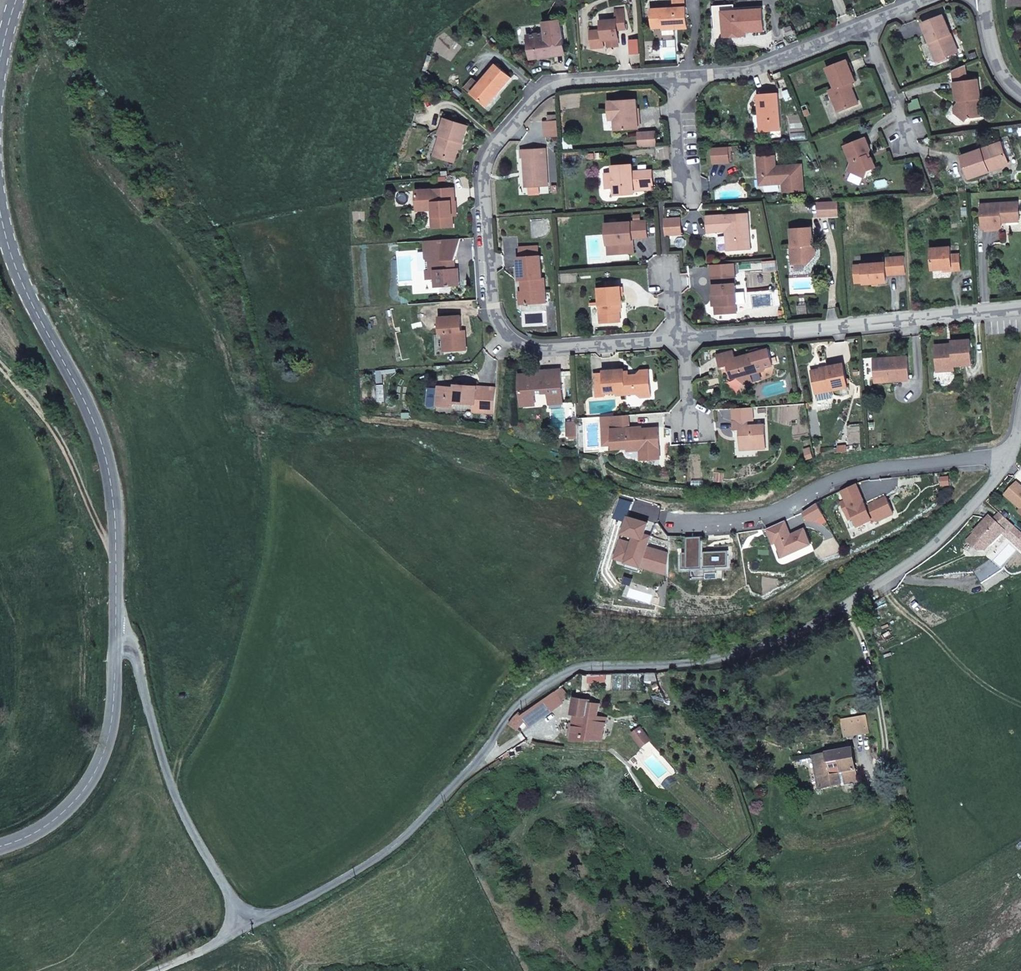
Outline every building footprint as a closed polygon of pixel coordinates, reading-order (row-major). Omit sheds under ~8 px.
[(722,12),(762,9),(762,6),(734,8),(734,5),(713,6),(715,27),(723,27),(722,12)] [(687,25),(686,7),(673,8),(651,9),(652,29),(662,28),(662,30),(676,29),(675,25),(687,25)] [(627,29),(625,9),(616,9),(617,19),(601,21),(602,30),(591,31),(593,47),(594,48),(604,47),(603,40),(607,40),(608,46),(616,46),(615,39),(619,39),(619,30),(627,29)] [(764,31),(762,9),(722,12),(723,27),(724,37),(738,36),(738,30),(741,29),(744,32),(745,32),(764,31)] [(958,52),(944,15),(923,24),(930,42),(933,41),(935,46),(932,47),(931,48),(934,56),(937,62),(948,58),(947,56),(958,52)] [(565,51),(561,20),(545,22),(546,33),(528,35),(531,59),(556,55),(556,52),(565,51)] [(641,54),(640,40),(630,40),(631,54),(641,54)] [(859,104),(850,83),(855,81),(847,60),(827,68),(835,88),(830,90),(839,112),(859,104)] [(498,94),(512,78),(496,64),(479,84),(472,93),(485,104),(495,92),(498,94)] [(982,116),(980,99),(981,99),(979,80),(967,81),(966,71),(953,72),(955,82),(957,100),(959,101),(960,101),(961,106),(955,114),(965,121),(968,118),(982,116)] [(471,94),(472,93),(479,84),(473,78),(465,88),(471,94)] [(487,106),(498,94),(495,92),(485,104),(487,106)] [(781,130),(778,93),(758,95),(760,113),(762,113),(763,131),(781,130)] [(639,128),(637,99),(609,101),(610,120),(615,119),(615,130),(639,128)] [(456,159),(461,142),(463,143),(469,126),(445,118),(440,135),(443,136),(437,156),(446,159),(449,156),(456,159)] [(560,136),(558,120),(545,121),(546,137),(560,136)] [(657,147),(656,131),(638,133),(639,148),(657,147)] [(876,167),(873,157),(870,159),(867,151),(871,150),(866,138),(845,146),(852,162),(848,171),(866,178),(869,170),(876,167)] [(988,168),(1008,161),(1002,142),(1000,143),(990,147),(962,156),(969,175),(970,179),(989,172),(988,168)] [(729,161),(729,146),(713,147),(714,163),(729,162),(729,161)] [(548,186),(546,148),(522,150),(522,158),(524,158),(526,187),(548,186)] [(804,191),(802,164),(776,166),(775,156),(758,157),(759,176),(763,175),(764,185),(779,183),(779,181),(782,181),(783,183),(783,192),(804,191)] [(1009,165),(1008,161),(988,168),(989,172),(1009,165)] [(653,185),(652,170),(647,171),(640,171),(633,172),(633,165),(614,166),(614,173),(606,173),(607,188),(615,187),(616,195),(635,193),(634,190),(634,186),(653,185)] [(453,215),(452,201),(455,201),(454,189),(417,191),(418,210),(426,210),(427,228),(454,226),(453,215)] [(839,216),(838,201),(835,201),(818,202),(819,217),(839,216)] [(1020,221),(1019,202),(982,204),(983,229),(1002,227),(1002,222),(1002,220),(1007,220),(1007,222),(1020,221)] [(751,249),(748,214),(707,216),(708,232),(728,231),(730,250),(751,249)] [(682,234),(681,218),(665,219),(666,235),(682,234)] [(648,237),(647,221),(607,224),(609,244),(617,244),(618,254),(634,253),(633,243),(631,243),(631,238),(633,238),(648,237)] [(816,255),(812,251),(811,245),(813,242),(812,227),(791,229),(792,245),(791,245),(792,264),(805,263),(807,265),(816,255)] [(454,268),(453,260),(456,260),(461,238),(425,241),(426,258),(430,261),(430,270),(427,270),(427,280),(436,279),(436,287),(460,285),(459,268),(454,268)] [(618,254),(617,244),(609,244),(609,254),(618,254)] [(521,248),(521,257),(518,257),(520,280),(522,280),(522,281),(525,281),(525,285),(523,286),(523,291),(524,304),(546,303),(544,278),(542,278),(541,256),(531,256),(539,256),(538,247),(521,248)] [(961,270),(960,254),(952,255),(951,247),(931,248),(933,270),(952,268),(952,270),(961,270)] [(906,274),(905,257),(885,258),(885,262),(863,264),(863,265),(855,265),(856,283),(864,282),(864,284),(887,282),(887,275),(906,274)] [(777,260),(764,261),(765,271),(778,270),(777,260)] [(737,304),(735,275),(712,277),(713,285),(714,285),(716,306),(736,304),(737,304)] [(621,321),(620,304),(623,304),(622,287),(599,288),(601,323),(621,321)] [(737,313),(736,304),(716,306),(716,314),(737,313)] [(466,347),(466,337),(463,337),(462,331),(461,316),(440,317),(441,333),(443,333),(445,351),(458,350),(458,347),(466,347)] [(972,365),(971,340),(952,341),(953,344),(953,346),(948,347),(948,344),(936,345),(937,366),(943,371),(955,370),(954,366),(972,365)] [(774,365),(769,348),(761,351),(760,348),(751,351),(752,353),(745,355),(737,362),(734,350),(717,355),(721,367),(728,365),(731,378),(738,376),(744,383),(753,381),(752,374),(766,370),(765,367),(774,365)] [(910,379),(908,356),(874,359),(876,382),(910,379)] [(848,387),(844,363),(828,366),(828,368),(812,371),(816,391),(832,388),(832,390),(848,387)] [(556,379),(556,371),(561,371),(561,369),(536,371),(535,373),(535,377),(542,377),(542,380),(556,379)] [(651,396),(649,373),(637,374),(635,377),(629,377),(629,375),(629,371),(625,371),(624,369),(604,371),(604,373),(605,385),(595,386),(596,397),(605,396),(605,393),(617,392),(617,395),(637,394),(641,397),(651,396)] [(563,403),(561,371),(556,371),(556,379),(542,380),(542,377),(535,377),(535,373),(520,374),(522,403),(536,402),(535,393),(548,392),(549,404),(563,403)] [(605,385),(604,373),(594,374),(595,386),(605,385)] [(475,402),(476,386),(455,385),(455,387),(438,386),(437,404),(454,406),(454,402),(475,403),(475,402)] [(494,413),(496,388),(479,387),(477,402),(484,403),(483,412),(494,413)] [(733,408),(734,420),(749,419),(754,419),(753,407),(733,408)] [(630,428),(630,415),(612,416),(613,429),(630,428)] [(767,448),(766,424),(749,425),(749,419),(734,420),(734,430),(740,429),(742,449),(767,448)] [(578,435),(577,422),(568,423),(569,436),(578,435)] [(661,458),(659,428),(642,429),(642,430),(631,431),(630,428),(613,429),(614,444),(629,443),(629,448),(629,450),(640,449),(646,449),(646,459),(661,458)] [(1020,508),(1020,487),(1017,483),(1006,495),(1020,508)] [(856,484),(841,491),(846,500),(841,502),(849,519),(854,517),(858,526),(876,518),(878,521),(894,514),(886,497),(866,506),(856,484)] [(992,545),(1005,531),(1008,534),(1014,526),(1001,514),(994,521),(990,517),(968,541),(979,550),(983,550),(988,545),(992,545)] [(667,571),(668,553),(646,546),(647,542),(641,540),(643,533),(647,522),(627,515),(622,531),(633,535),(631,542),(620,538),(617,546),(620,547),(618,555),(626,558),(626,557),(641,561),(640,565),(655,570),(656,567),(667,571)] [(785,520),(767,528),(774,543),(777,542),(784,557),(812,544),(805,529),(791,535),(785,520)] [(643,533),(641,540),(647,542),(649,535),(643,533)] [(687,550),(681,550),(682,566),(728,564),(728,548),(703,549),(702,534),(686,534),(687,550)] [(641,561),(626,557),(626,558),(624,565),(638,570),(640,565),(641,561)] [(566,695),(560,687),(554,692),(560,699),(566,695)] [(552,708),(561,701),(560,699),(554,692),(545,698),(521,715),(525,720),(529,725),(552,709),(552,708)] [(603,739),(607,718),(598,717),(589,715),(591,703),(591,700),(575,697),(573,714),(577,714),(576,721),(573,739),(603,739)] [(598,717),(600,703),(591,703),(589,715),(598,717)] [(517,729),(525,720),(521,715),(520,713),(519,712),(514,717),(509,723),(517,729)] [(864,714),(840,718),(844,736),(867,731),(864,714)] [(649,740),(639,728),(632,734),(641,746),(649,740)] [(841,785),(839,774),(843,774),(842,772),(843,772),(846,784),(851,783),(857,782),(855,770),(856,770),(852,749),(813,757),(819,789),(841,785)] [(645,765),(636,755),(630,761),(638,771),(645,765)]
